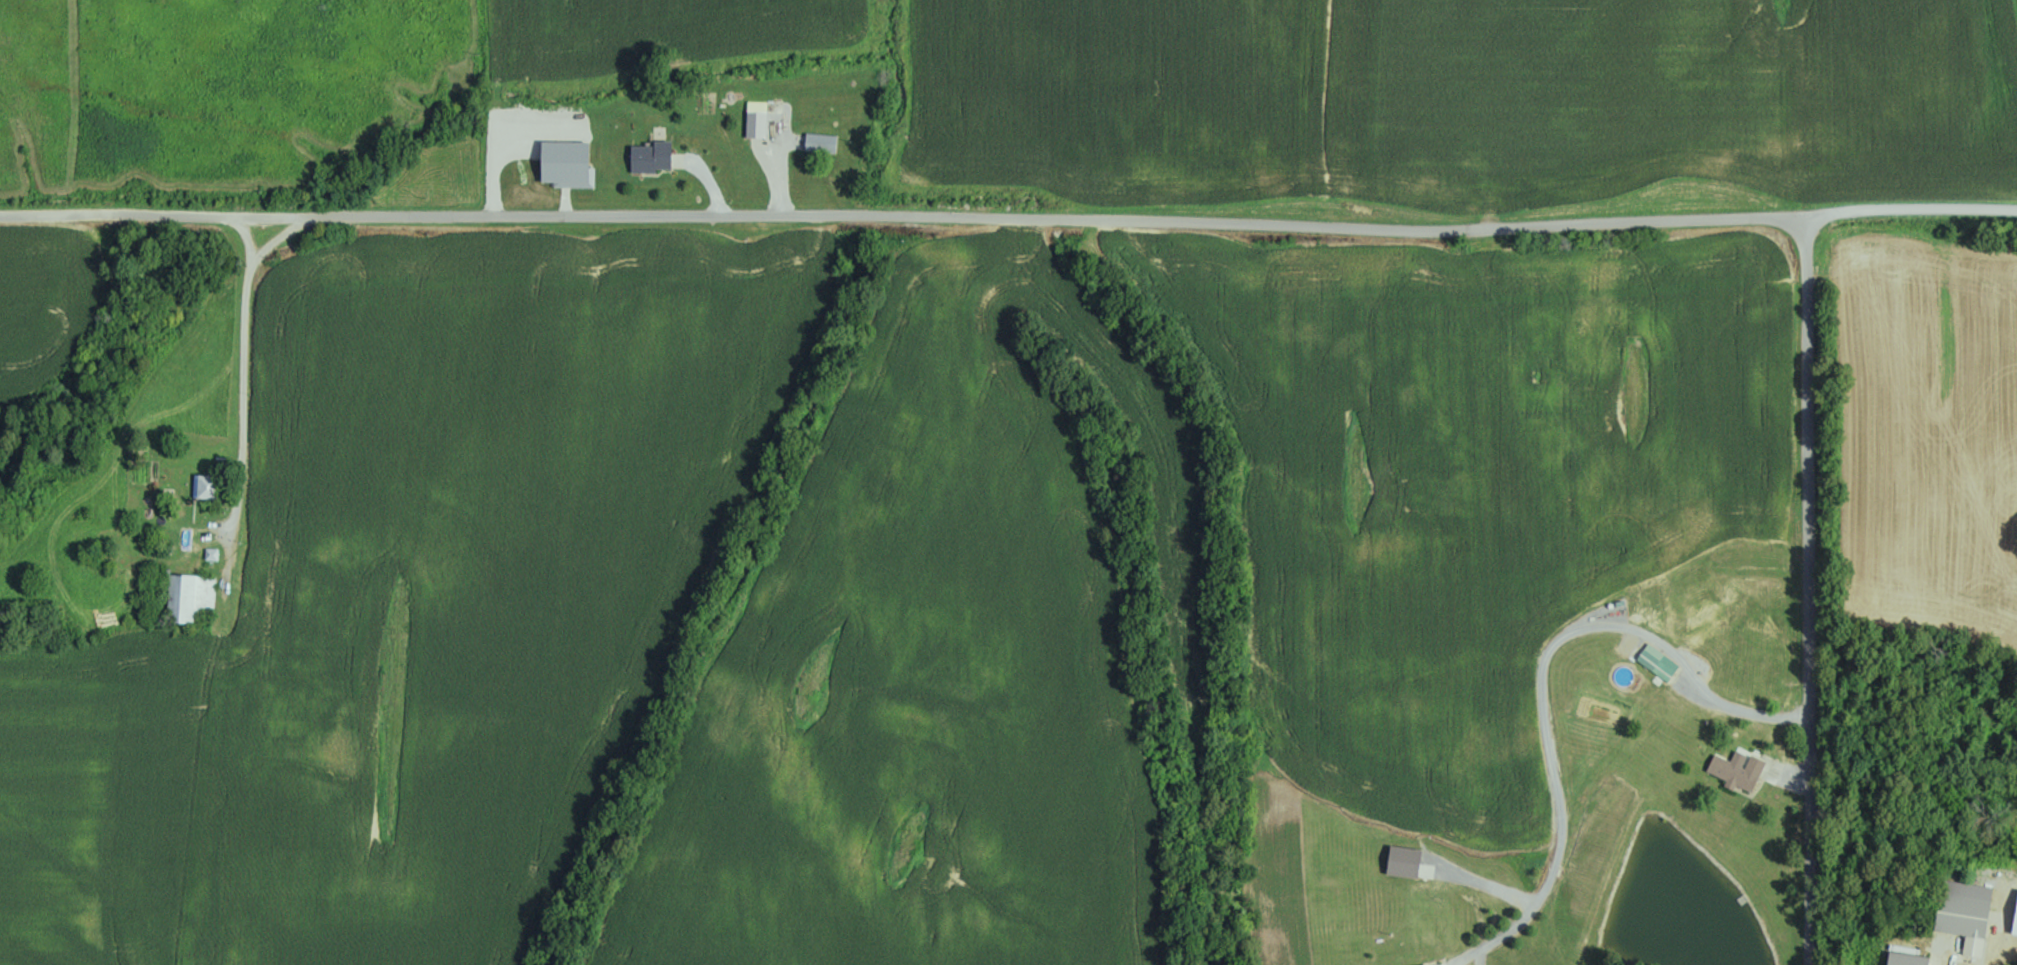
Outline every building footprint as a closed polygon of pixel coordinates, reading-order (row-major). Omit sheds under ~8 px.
[(778,112),(767,112),(767,102),(746,102),(746,139),(778,139),(778,112)] [(836,135),(805,133),(804,151),(836,153),(836,135)] [(670,143),(630,142),(630,172),(670,173),(670,143)] [(194,498),(213,498),(213,473),(194,473),(194,498)] [(166,621),(192,623),(193,614),(213,615),(215,574),(161,571),(160,589),(167,590),(166,621)] [(1679,665),(1647,642),(1635,659),(1666,682),(1679,665)] [(1743,768),(1713,753),(1705,770),(1725,780),(1724,782),(1749,794),(1765,761),(1750,754),(1743,768)] [(1887,949),(1885,964),(1926,964),(1927,954),(1887,949)]
